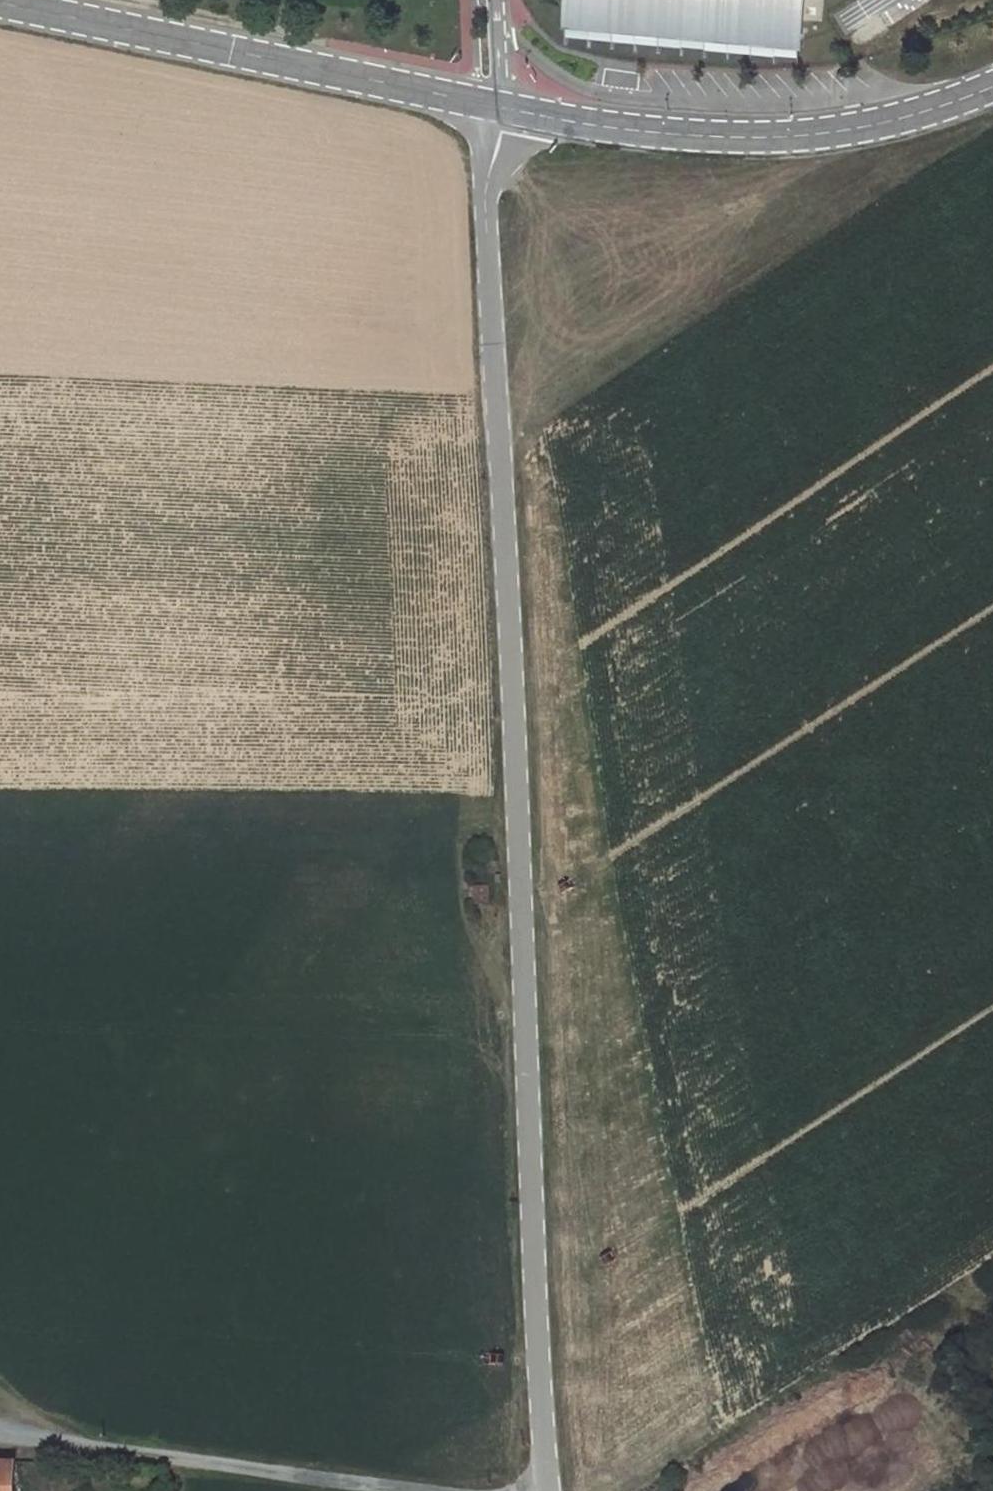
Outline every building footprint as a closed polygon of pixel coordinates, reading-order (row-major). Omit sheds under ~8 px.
[(566,21),(799,46),(804,0),(569,0),(566,21)] [(15,1464),(0,1464),(0,1490),(14,1490),(15,1464)]
